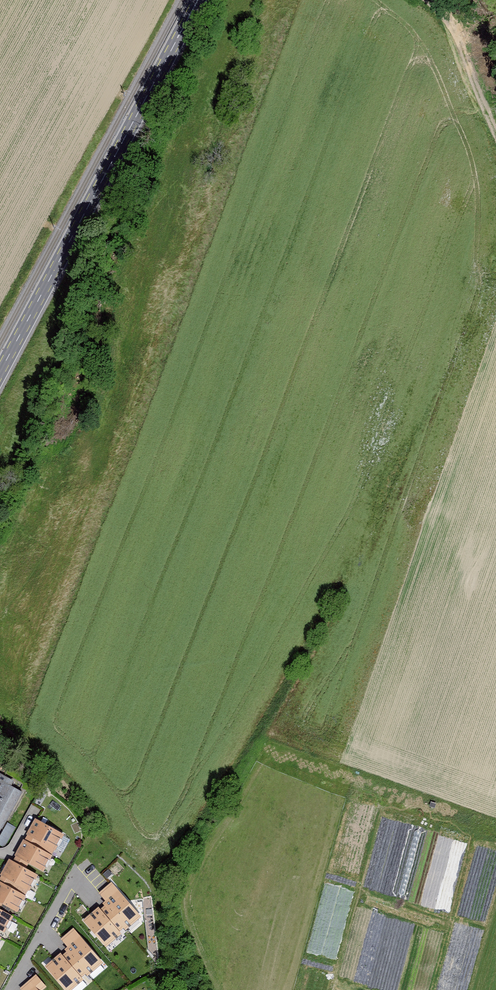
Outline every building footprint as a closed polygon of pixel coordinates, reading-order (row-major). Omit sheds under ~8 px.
[(4,826),(22,791),(0,780),(0,824),(4,826)] [(0,881),(0,944),(40,873),(46,870),(65,833),(38,817),(13,858),(0,881)] [(106,899),(83,919),(106,945),(142,915),(112,881),(99,892),(106,899)] [(45,965),(67,989),(70,989),(103,961),(73,927),(61,938),(67,945),(45,965)] [(46,986),(36,974),(20,987),(22,989),(42,989),(46,986)]
